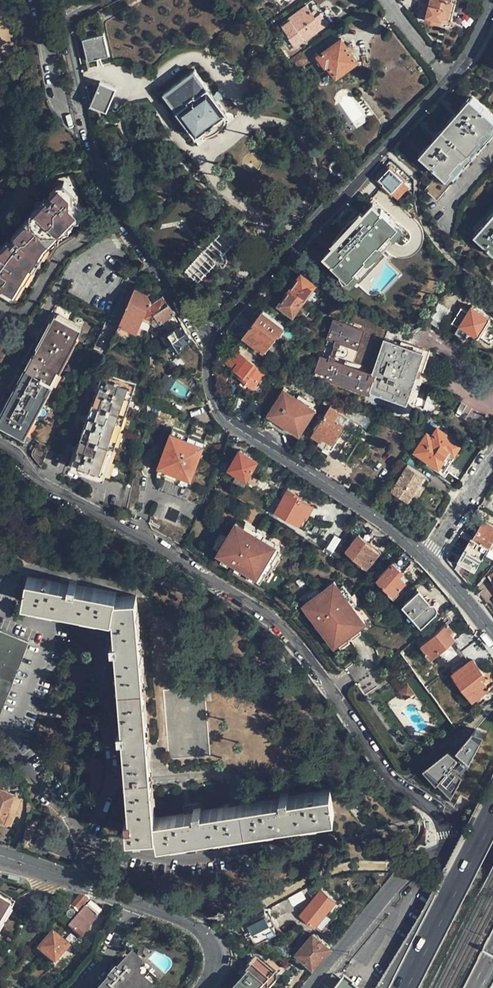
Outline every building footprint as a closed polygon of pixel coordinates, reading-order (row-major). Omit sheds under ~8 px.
[(423,20),(438,24),(439,19),(443,20),(448,1),(446,0),(428,0),(423,20)] [(316,14),(321,10),(313,1),(308,5),(316,14)] [(301,7),(284,20),(292,31),(300,42),(322,25),(314,15),(309,18),(301,7)] [(292,31),(284,20),(277,25),(285,36),(292,31)] [(101,33),(92,35),(88,36),(80,38),(85,60),(106,55),(101,33)] [(355,59),(349,51),(345,45),(340,38),(317,54),(324,64),(326,63),(335,74),(355,59)] [(345,45),(349,51),(353,48),(349,42),(345,45)] [(301,50),(288,60),(293,69),(307,59),(301,50)] [(225,110),(191,67),(161,92),(194,134),(225,110)] [(104,109),(114,87),(98,80),(88,103),(104,109)] [(472,98),(421,152),(448,176),(492,127),(492,116),(472,98)] [(393,192),(406,179),(397,171),(396,172),(392,168),(381,179),(386,183),(385,184),(393,192)] [(412,185),(406,179),(393,192),(400,199),(412,185)] [(26,221),(28,223),(16,236),(14,235),(9,241),(10,241),(6,246),(3,246),(0,244),(0,298),(6,301),(11,305),(13,305),(15,305),(16,305),(18,305),(20,304),(22,303),(23,301),(24,300),(45,260),(38,256),(45,247),(45,248),(82,207),(72,197),(77,191),(66,180),(54,193),(51,191),(46,197),(47,199),(26,221)] [(364,259),(393,228),(394,227),(375,210),(344,243),(363,261),(364,259)] [(478,229),(492,242),(492,213),(478,229)] [(28,223),(26,221),(26,220),(13,234),(14,235),(16,236),(28,223)] [(197,281),(239,238),(226,226),(185,269),(197,281)] [(364,259),(368,263),(397,232),(393,228),(364,259)] [(483,264),(492,274),(492,253),(483,264)] [(290,260),(284,267),(290,273),(297,274),(301,268),(290,260)] [(302,273),(291,288),(305,298),(312,288),(316,283),(302,273)] [(276,295),(265,287),(259,294),(270,302),(276,295)] [(305,298),(291,288),(280,303),(295,313),(298,308),(305,298)] [(312,288),(305,298),(310,301),(317,291),(312,288)] [(144,339),(147,331),(153,312),(167,303),(161,294),(151,302),(146,294),(135,290),(119,328),(134,334),(144,339)] [(310,301),(305,298),(298,308),(302,311),(310,301)] [(450,309),(439,302),(431,315),(442,322),(450,309)] [(167,303),(153,312),(160,321),(162,320),(164,324),(158,328),(174,350),(182,345),(180,342),(189,336),(167,303)] [(480,336),(492,317),(473,305),(456,332),(466,337),(470,331),(480,336)] [(264,310),(253,324),(274,338),(279,332),(280,333),(286,326),(264,310)] [(81,329),(55,316),(0,416),(0,422),(24,435),(81,329)] [(492,317),(480,336),(483,338),(492,323),(492,317)] [(162,320),(160,321),(155,325),(157,328),(158,328),(164,324),(162,320)] [(363,329),(335,320),(331,333),(359,342),(363,329)] [(274,338),(253,324),(243,335),(264,350),(274,338)] [(134,334),(119,328),(116,336),(131,341),(134,334)] [(359,342),(331,333),(329,337),(358,346),(359,342)] [(384,338),(374,369),(373,372),(376,373),(371,387),(407,399),(416,372),(423,352),(401,344),(384,338)] [(402,340),(401,344),(423,352),(416,372),(423,374),(431,350),(402,340)] [(239,375),(244,378),(252,384),(254,385),(265,369),(237,349),(231,356),(239,362),(234,367),(241,372),(239,375)] [(337,357),(324,352),(317,374),(330,378),(347,384),(346,388),(361,393),(366,391),(370,389),(371,387),(376,373),(373,372),(372,373),(336,361),(337,357)] [(374,369),(337,357),(336,361),(372,373),(373,372),(374,369)] [(132,485),(135,472),(109,465),(135,381),(102,371),(72,466),(132,485)] [(252,384),(244,378),(240,383),(249,389),(252,384)] [(347,384),(330,378),(328,382),(346,388),(347,384)] [(295,443),(312,417),(280,397),(264,423),(295,443)] [(332,441),(344,422),(336,417),(340,411),(337,408),(330,404),(312,433),(321,439),(323,436),(332,441)] [(336,417),(344,422),(348,416),(340,411),(336,417)] [(205,439),(172,427),(170,431),(203,444),(205,439)] [(454,452),(460,442),(438,427),(432,435),(427,432),(426,432),(416,450),(438,464),(448,448),(454,452)] [(203,444),(170,431),(159,464),(191,476),(203,444)] [(33,459),(42,470),(51,448),(39,441),(34,451),(33,459)] [(245,476),(255,459),(239,448),(228,465),(245,476)] [(159,464),(150,461),(148,467),(157,470),(159,464)] [(191,476),(159,464),(157,470),(156,475),(185,487),(191,476)] [(391,491),(408,502),(419,484),(424,488),(429,479),(407,466),(391,491)] [(419,484),(408,502),(413,505),(424,488),(419,484)] [(309,504),(300,499),(294,496),(296,493),(286,488),(274,510),(299,524),(309,504)] [(238,518),(235,523),(277,550),(257,581),(263,585),(285,553),(278,548),(280,546),(238,518)] [(474,538),(489,547),(492,540),(492,525),(486,521),(484,524),(482,524),(474,538)] [(277,550),(235,523),(228,534),(215,554),(257,581),(277,550)] [(228,534),(221,530),(208,549),(215,554),(228,534)] [(377,552),(364,542),(365,540),(357,534),(345,550),(365,567),(377,552)] [(489,547),(474,538),(466,553),(470,555),(478,559),(481,561),(489,547)] [(478,559),(470,555),(466,562),(474,567),(478,559)] [(404,581),(395,572),(399,568),(392,562),(376,578),(392,594),(404,581)] [(337,578),(333,582),(364,622),(333,646),(338,652),(374,625),(337,578)] [(127,835),(156,833),(137,595),(117,597),(117,594),(78,588),(78,585),(70,584),(70,588),(28,582),(25,605),(114,617),(116,638),(107,639),(108,656),(117,656),(124,726),(115,726),(116,743),(125,742),(125,743),(130,814),(125,814),(127,835)] [(364,622),(333,582),(320,592),(302,605),(333,646),(364,622)] [(315,586),(297,599),(302,605),(320,592),(315,586)] [(436,608),(436,607),(435,606),(434,605),(433,605),(432,604),(429,605),(418,592),(403,605),(420,625),(434,612),(436,610),(436,609),(436,608)] [(430,658),(455,639),(450,633),(452,630),(446,623),(419,644),(430,658)] [(23,645),(0,635),(0,701),(23,645)] [(481,677),(483,675),(485,674),(473,659),(461,668),(463,671),(455,677),(473,700),(489,688),(484,682),(481,677)] [(413,693),(407,685),(399,691),(404,699),(413,693)] [(447,754),(423,773),(435,789),(437,787),(449,800),(483,740),(472,735),(453,758),(447,754)] [(168,822),(156,833),(157,843),(158,843),(336,813),(333,790),(291,796),(290,788),(273,790),(275,799),(215,809),(214,801),(202,802),(203,811),(168,817),(168,822)] [(6,823),(6,822),(12,824),(21,800),(14,797),(16,794),(0,789),(0,821),(6,823)] [(75,846),(52,838),(40,834),(36,845),(71,858),(75,846)] [(320,891),(300,916),(303,919),(314,927),(334,902),(320,891)] [(80,895),(67,909),(70,911),(73,908),(77,912),(87,901),(80,895)] [(293,910),(287,899),(269,909),(272,916),(278,913),(280,917),(293,910)] [(90,900),(86,904),(97,915),(102,911),(90,900)] [(8,908),(0,903),(0,921),(8,908)] [(80,937),(98,917),(86,907),(68,927),(80,937)] [(275,933),(265,912),(244,924),(252,940),(258,942),(275,933)] [(314,967),(330,948),(314,935),(298,954),(314,967)] [(54,964),(67,949),(52,936),(39,950),(54,964)] [(144,955),(148,947),(143,945),(139,952),(144,955)] [(265,985),(273,975),(253,958),(244,969),(247,972),(241,979),(244,982),(238,987),(268,987),(265,985)] [(135,969),(136,968),(133,965),(126,959),(122,964),(117,969),(122,974),(116,981),(111,976),(103,984),(105,986),(103,987),(143,987),(144,987),(138,981),(139,979),(137,978),(131,975),(131,973),(135,969)] [(136,968),(135,969),(131,973),(131,975),(137,978),(141,971),(142,968),(136,963),(133,965),(136,968)] [(122,974),(117,969),(111,976),(116,981),(122,974)] [(324,983),(329,987),(336,987),(342,980),(333,973),(324,983)] [(342,980),(336,987),(351,987),(352,986),(343,979),(342,980)]
